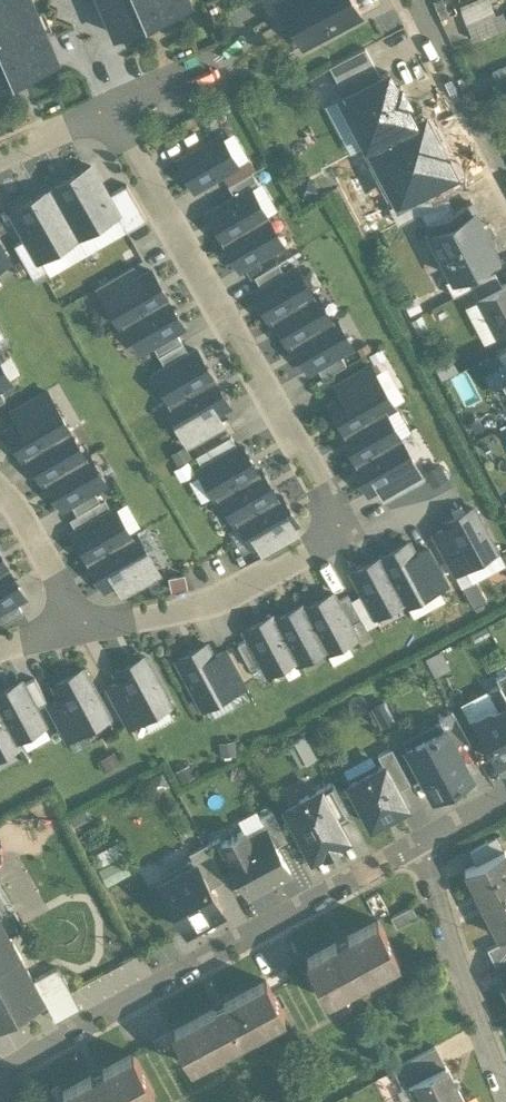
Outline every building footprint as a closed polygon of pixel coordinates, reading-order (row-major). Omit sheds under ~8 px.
[(10,79),(8,74),(26,67),(27,71),(57,59),(42,24),(37,26),(33,15),(37,13),(31,0),(0,0),(0,83),(10,79)] [(114,34),(126,29),(143,22),(141,17),(158,10),(160,14),(189,2),(189,0),(99,0),(114,34)] [(353,0),(280,0),(278,1),(301,46),(314,39),(360,14),(353,0)] [(495,16),(470,26),(476,40),(500,30),(495,16)] [(365,51),(329,69),(344,98),(380,79),(365,51)] [(493,74),(499,89),(505,86),(505,68),(493,74)] [(344,98),(340,100),(365,149),(413,123),(404,107),(408,105),(400,89),(396,91),(387,75),(380,79),(344,98)] [(413,123),(365,149),(396,206),(397,207),(424,193),(456,176),(424,117),(413,123)] [(220,136),(177,161),(194,190),(236,165),(220,136)] [(50,189),(77,236),(116,214),(117,213),(107,195),(90,166),(50,189)] [(251,173),(228,186),(234,197),(250,188),(253,186),(257,184),(251,173)] [(314,194),(307,180),(295,186),(302,200),(314,194)] [(146,219),(129,189),(126,184),(107,195),(117,213),(116,214),(126,231),(146,219)] [(234,197),(207,213),(223,241),(240,231),(253,223),(266,216),(250,188),(234,197)] [(50,189),(10,212),(25,238),(38,259),(40,258),(66,243),(77,236),(50,189)] [(419,216),(433,209),(424,193),(397,207),(396,206),(388,210),(397,227),(419,216)] [(419,216),(427,230),(455,216),(447,202),(433,209),(419,216)] [(473,270),(497,257),(471,207),(455,216),(427,230),(453,280),(473,270)] [(266,216),(253,223),(240,231),(223,241),(239,269),(282,244),(266,216)] [(25,238),(14,244),(33,278),(46,270),(40,258),(38,259),(25,238)] [(0,247),(0,266),(3,264),(8,261),(0,247)] [(277,263),(254,276),(260,287),(283,274),(277,263)] [(131,266),(96,286),(103,297),(138,277),(131,266)] [(260,287),(253,292),(269,321),(273,318),(272,317),(311,295),(311,294),(295,267),(283,274),(260,287)] [(138,277),(103,297),(120,326),(125,323),(124,322),(166,298),(150,270),(138,277)] [(480,284),(473,270),(453,280),(446,284),(453,298),(472,289),(480,284)] [(480,284),(472,289),(478,301),(501,289),(495,277),(480,284)] [(501,289),(478,301),(497,338),(505,333),(505,286),(501,289)] [(311,295),(272,317),(273,318),(288,345),(292,343),(292,342),(314,329),(330,320),(330,319),(314,292),(311,294),(311,295)] [(166,298),(124,322),(125,323),(140,350),(152,344),(175,330),(182,326),(166,298)] [(330,320),(314,329),(292,342),(292,343),(308,370),(316,366),(339,352),(350,346),(334,317),(330,319),(330,320)] [(175,330),(152,344),(158,355),(181,342),(175,330)] [(181,342),(158,355),(165,367),(188,354),(181,342)] [(496,354),(502,366),(505,363),(505,348),(496,354)] [(165,367),(153,374),(169,401),(212,377),(196,349),(188,354),(165,367)] [(339,352),(316,366),(322,377),(345,363),(339,352)] [(5,383),(9,381),(0,365),(0,386),(5,383)] [(369,365),(335,385),(341,397),(376,377),(369,365)] [(212,377),(169,401),(164,403),(181,432),(215,412),(228,405),(212,377)] [(341,397),(329,404),(344,431),(345,432),(384,410),(384,411),(393,406),(376,377),(341,397)] [(46,390),(11,410),(18,422),(53,402),(46,390)] [(18,422),(5,429),(22,458),(27,455),(26,454),(69,430),(53,402),(18,422)] [(384,410),(345,432),(344,431),(341,434),(356,460),(357,461),(399,437),(384,411),(384,410)] [(215,412),(181,432),(187,444),(193,440),(222,424),(215,412)] [(69,430),(26,454),(27,455),(42,482),(46,480),(46,479),(84,457),(84,456),(69,430)] [(230,435),(195,455),(202,466),(236,446),(230,435)] [(399,437),(357,461),(356,460),(351,463),(368,492),(378,486),(381,484),(415,465),(399,437)] [(202,466),(198,469),(214,497),(218,495),(218,494),(256,472),(256,471),(240,444),(236,446),(202,466)] [(84,457),(46,479),(46,480),(62,507),(69,503),(93,489),(104,483),(88,454),(84,456),(84,457)] [(415,465),(381,484),(378,486),(384,498),(422,477),(415,465)] [(259,469),(256,471),(256,472),(218,494),(218,495),(234,522),(238,520),(237,519),(276,497),(275,496),(259,469)] [(93,489),(69,503),(76,515),(100,501),(93,489)] [(276,497),(237,519),(238,520),(253,547),(257,545),(292,525),(296,522),(279,494),(275,496),(276,497)] [(76,515),(69,519),(75,530),(110,510),(104,499),(76,515)] [(472,507),(443,523),(445,527),(466,566),(496,550),(472,507)] [(75,530),(72,532),(88,560),(130,536),(130,535),(114,508),(110,510),(75,530)] [(292,525),(257,545),(264,556),(298,536),(292,525)] [(466,566),(445,527),(434,533),(455,572),(466,566)] [(130,536),(88,560),(104,588),(115,582),(151,561),(134,532),(130,535),(130,536)] [(406,545),(377,560),(400,604),(402,608),(442,587),(424,552),(413,558),(406,545)] [(350,575),(372,618),(400,604),(377,560),(350,575)] [(151,561),(115,582),(122,594),(132,588),(158,573),(151,561)] [(0,572),(0,609),(16,600),(23,595),(7,567),(0,572)] [(183,575),(169,578),(172,589),(185,587),(183,575)] [(327,599),(301,613),(322,651),(348,636),(327,599)] [(0,609),(0,624),(7,620),(22,612),(16,600),(0,609)] [(299,608),(270,624),(292,663),(320,648),(301,613),(299,608)] [(268,618),(238,633),(260,675),(289,660),(270,624),(268,618)] [(205,643),(168,662),(196,715),(244,690),(223,650),(212,656),(205,643)] [(113,682),(100,689),(124,734),(171,709),(141,655),(108,673),(113,682)] [(42,704),(63,745),(109,722),(81,667),(46,685),(52,698),(42,704)] [(496,679),(499,686),(505,698),(505,673),(496,679)] [(19,678),(0,689),(0,719),(13,742),(45,724),(19,678)] [(499,686),(489,691),(499,709),(495,712),(489,711),(474,719),(497,762),(505,757),(505,698),(499,686)] [(0,719),(0,754),(15,746),(0,719)] [(439,726),(396,749),(425,803),(468,780),(439,726)] [(309,733),(294,741),(304,763),(319,756),(309,733)] [(409,784),(391,749),(378,756),(383,766),(384,765),(397,790),(409,784)] [(383,766),(348,784),(371,825),(406,806),(397,790),(384,765),(383,766)] [(317,788),(276,810),(306,864),(347,841),(317,788)] [(294,877),(268,828),(223,852),(249,900),(294,877)] [(464,871),(481,904),(505,891),(505,857),(503,851),(464,871)] [(196,858),(156,878),(183,932),(224,912),(196,858)] [(481,904),(498,937),(505,933),(505,891),(481,904)] [(0,920),(0,1021),(42,998),(36,987),(0,920)] [(376,922),(305,960),(326,999),(397,960),(376,922)] [(486,949),(493,964),(505,957),(505,939),(486,949)] [(265,982),(172,1033),(189,1065),(282,1014),(265,982)] [(61,1093),(66,1101),(135,1101),(152,1093),(132,1054),(61,1093)] [(444,1067),(413,1083),(423,1101),(462,1101),(444,1067)]
